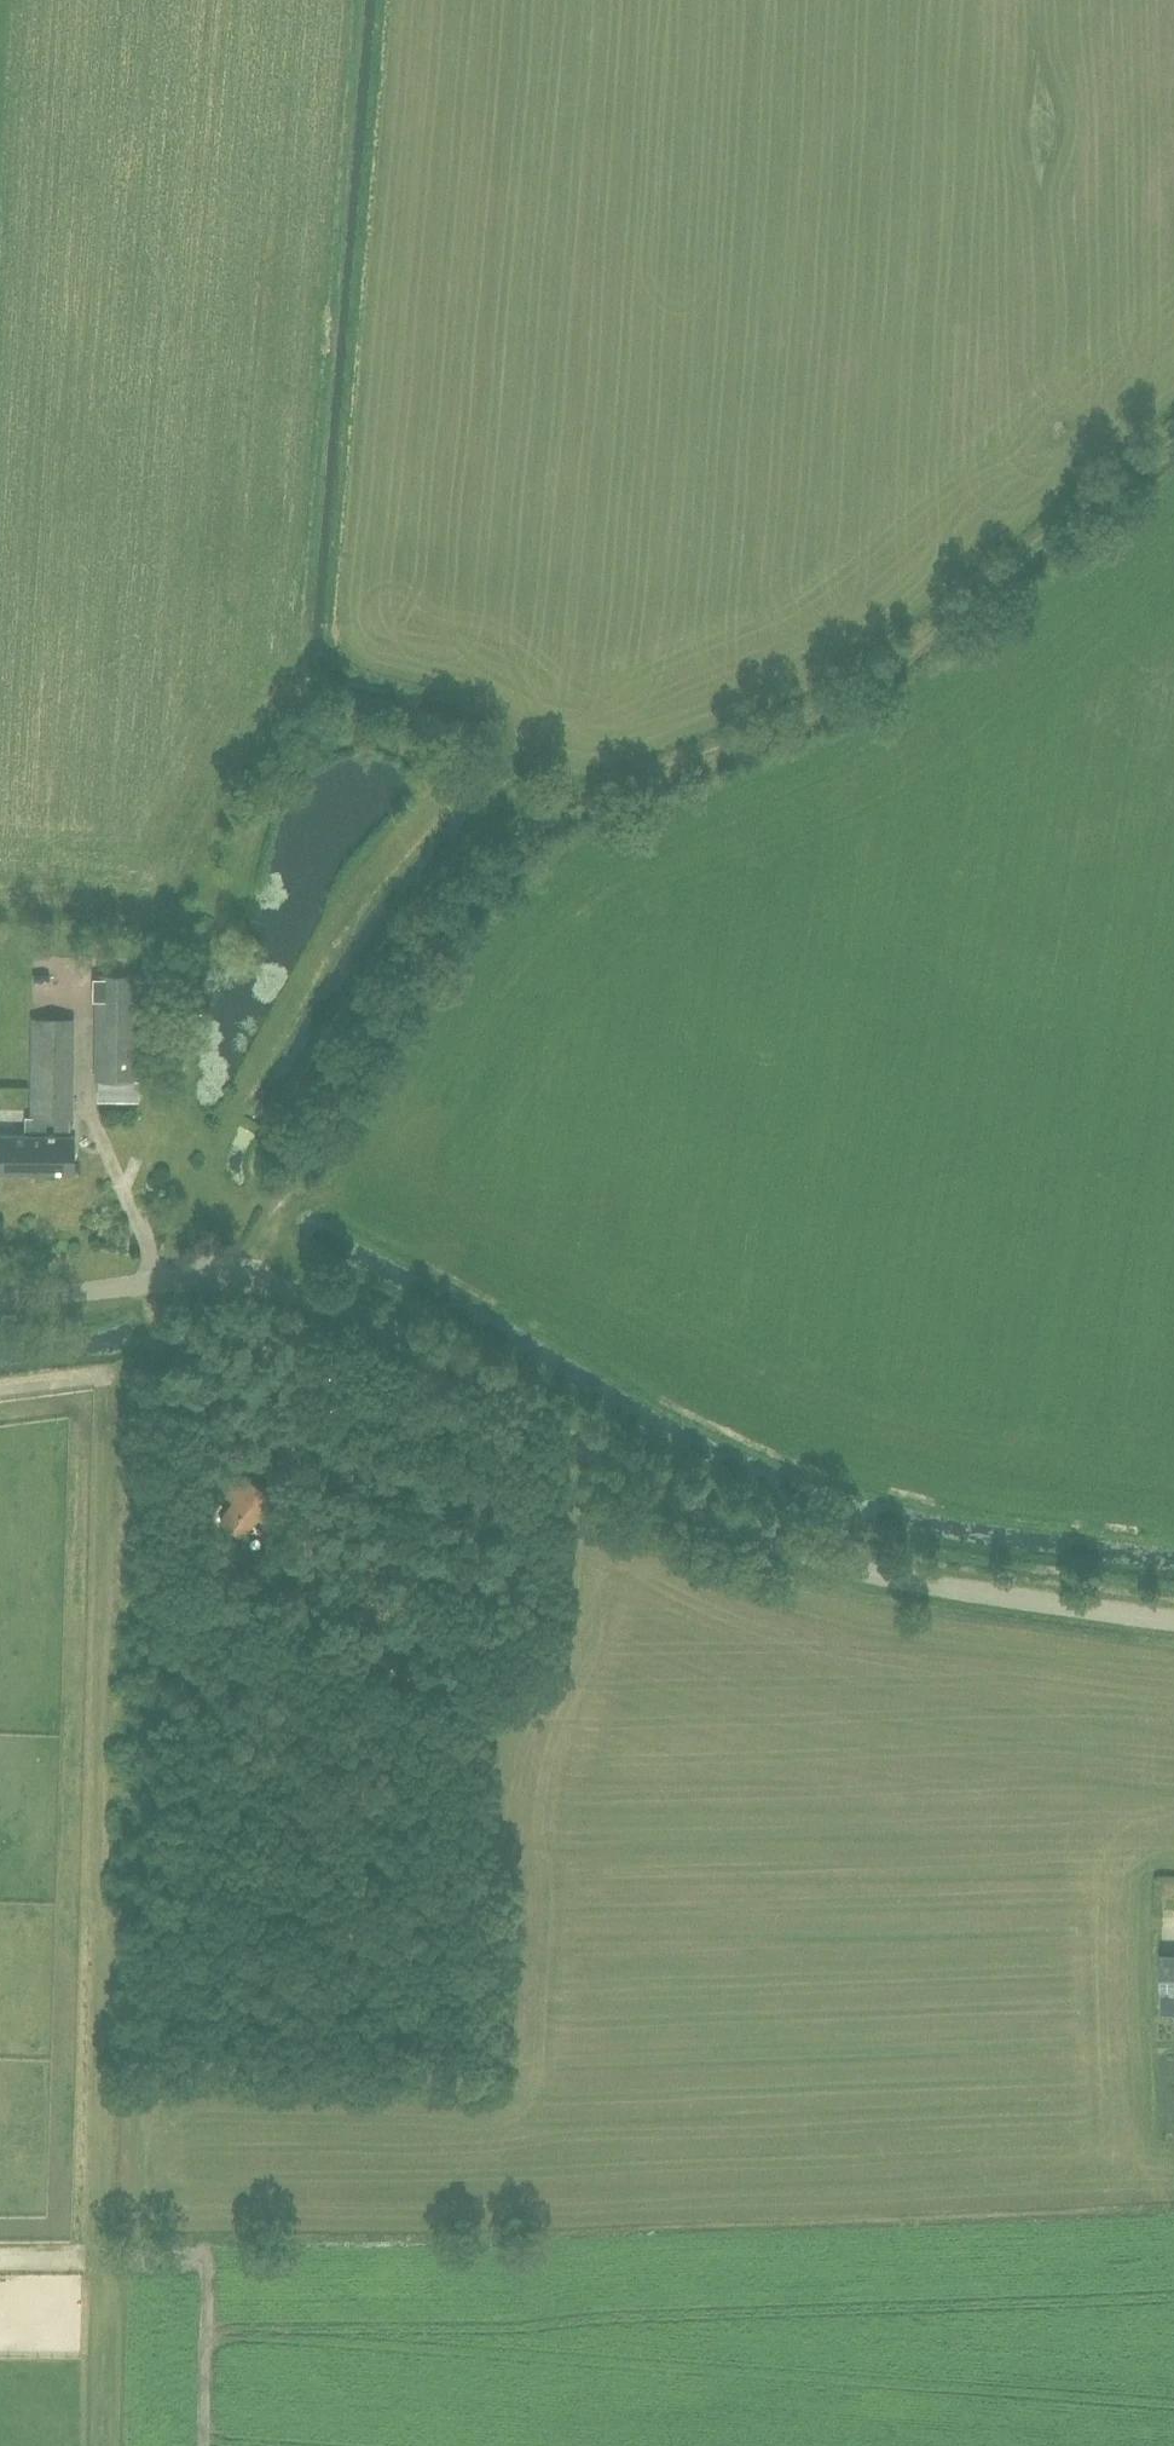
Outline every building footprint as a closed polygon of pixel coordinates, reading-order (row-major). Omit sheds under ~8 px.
[(96,998),(95,1065),(100,1065),(100,1079),(137,1079),(137,974),(96,974),(96,978),(93,978),(93,998),(96,998)] [(25,1133),(0,1133),(0,1171),(73,1172),(73,1135),(70,1135),(70,1118),(73,1118),(74,1018),(32,1018),(32,1116),(25,1116),(25,1133)] [(274,1498),(238,1474),(225,1494),(234,1499),(220,1519),(243,1535),(261,1508),(265,1511),(274,1498)] [(1173,2013),(1173,1955),(1163,1954),(1163,2013),(1173,2013)]
